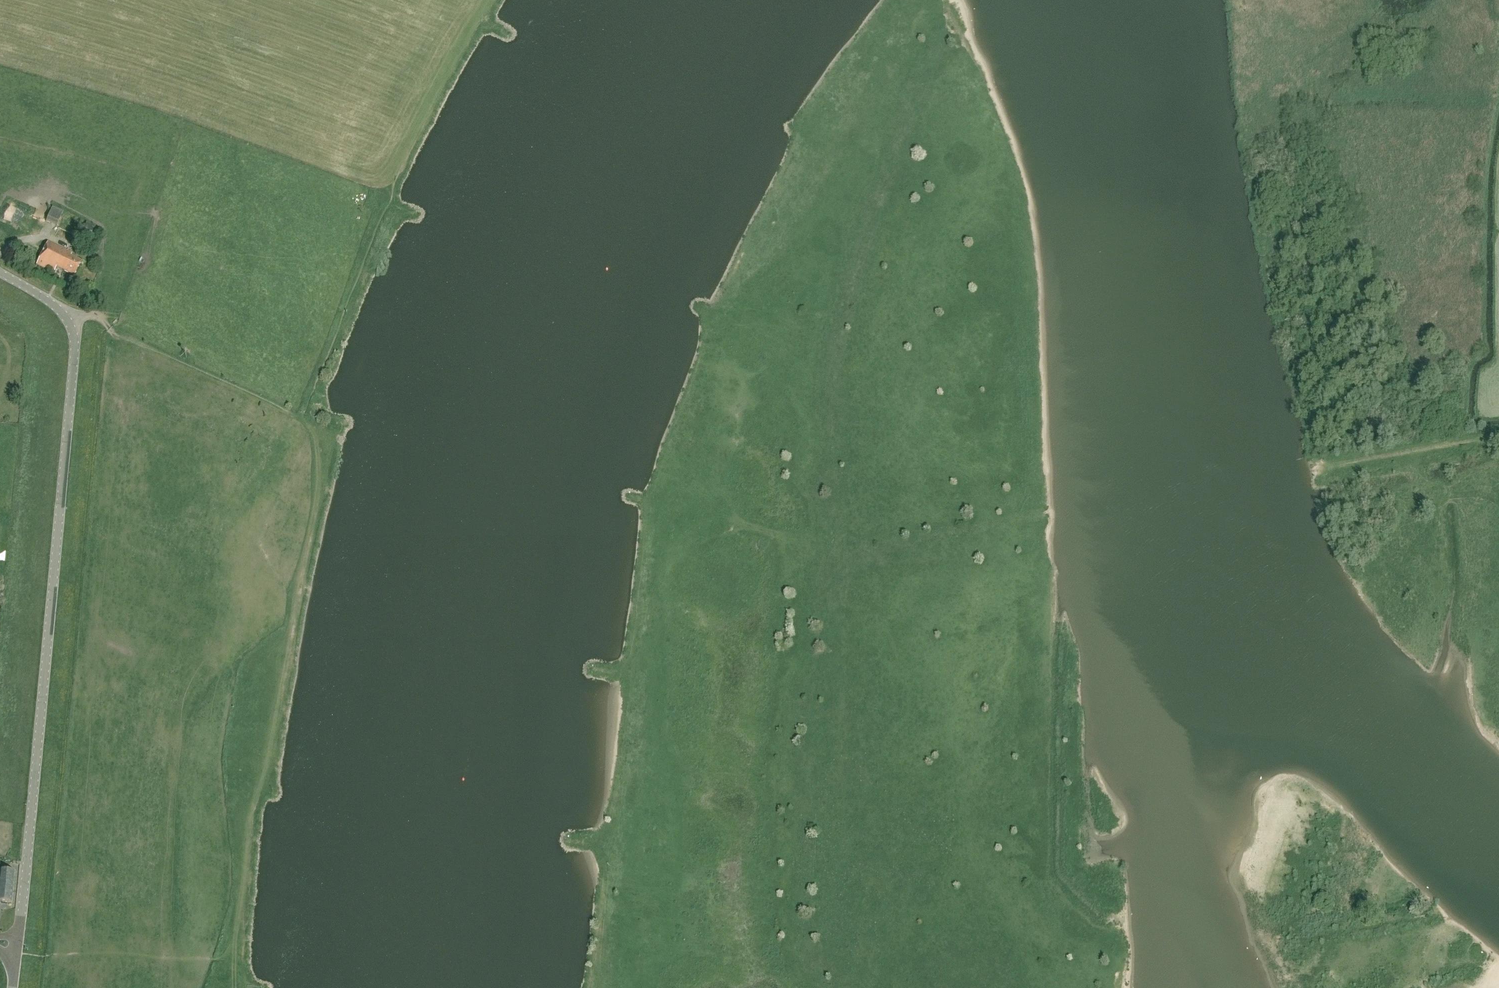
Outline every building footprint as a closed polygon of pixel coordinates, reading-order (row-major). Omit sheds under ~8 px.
[(63,211),(52,207),(46,221),(57,226),(63,211)] [(72,254),(47,242),(37,265),(53,273),(56,267),(74,276),(81,262),(71,257),(72,254)] [(11,903),(14,872),(0,870),(0,902),(11,903)]
